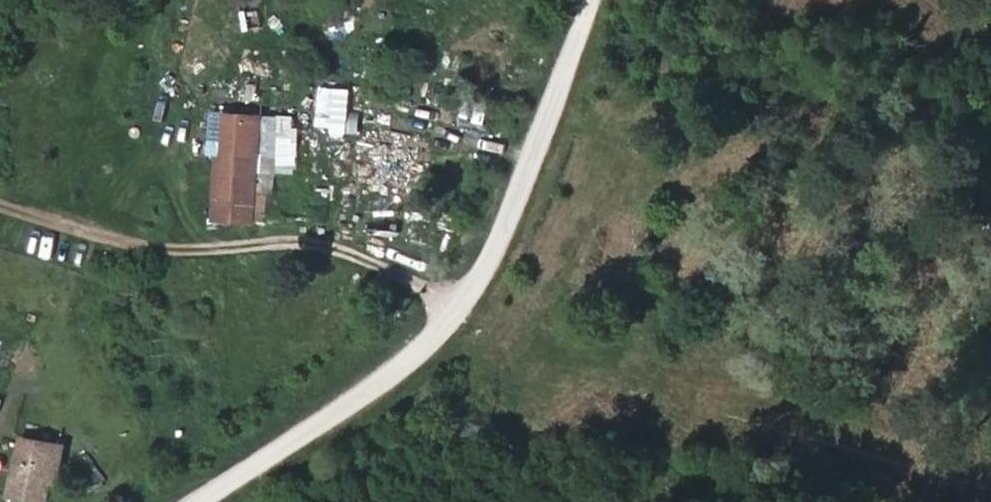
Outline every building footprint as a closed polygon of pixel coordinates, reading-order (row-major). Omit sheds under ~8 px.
[(354,109),(354,85),(322,85),(321,128),(365,129),(365,109),(354,109)] [(282,120),(216,116),(208,223),(275,227),(282,120)] [(24,435),(11,499),(25,501),(61,501),(72,445),(24,435)]
